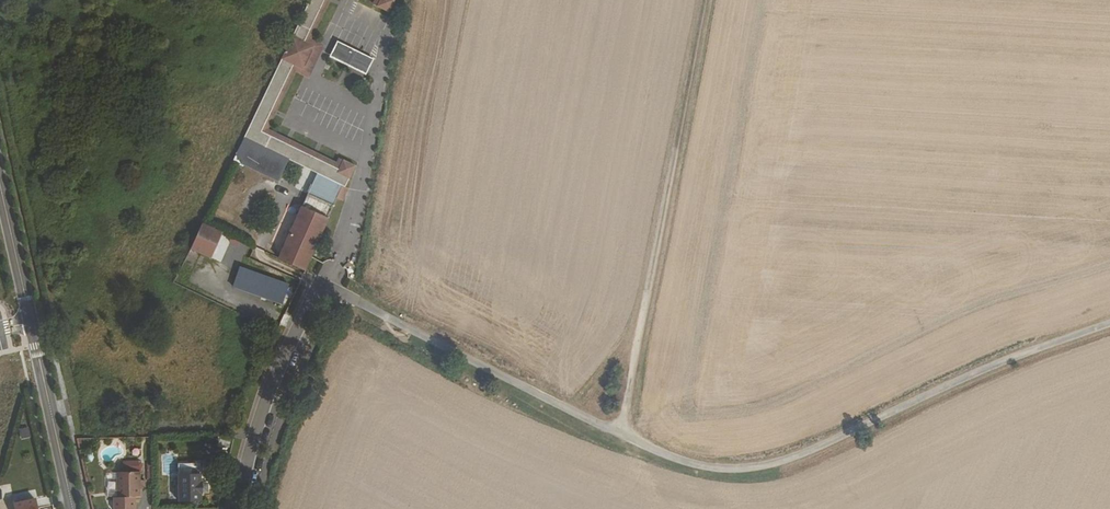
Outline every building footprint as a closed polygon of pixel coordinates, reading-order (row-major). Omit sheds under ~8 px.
[(353,165),(343,160),(339,169),(261,132),(293,65),(302,70),(314,47),(304,42),(324,0),(310,0),(244,140),(346,187),(353,165)] [(343,160),(339,158),(337,163),(267,130),(295,71),(308,78),(324,48),(310,41),(329,0),(324,0),(304,42),(314,47),(302,70),(293,65),(261,132),(339,169),(343,160)] [(377,7),(389,12),(394,0),(380,0),(377,7)] [(337,43),(329,58),(365,77),(373,62),(337,43)] [(296,189),(308,193),(315,173),(303,169),(296,189)] [(345,202),(350,189),(346,187),(339,199),(345,202)] [(307,270),(313,257),(331,218),(303,206),(280,256),(307,270)] [(224,232),(205,223),(193,248),(212,257),(224,232)] [(291,285),(242,268),(236,285),(284,303),(291,285)] [(21,440),(30,437),(27,427),(18,430),(21,440)] [(215,448),(228,450),(230,438),(217,436),(215,448)] [(125,473),(140,472),(140,462),(124,462),(125,473)] [(200,464),(178,465),(179,502),(201,502),(201,495),(202,495),(202,483),(200,483),(200,464)] [(140,472),(125,473),(117,473),(117,498),(113,499),(113,508),(135,508),(135,498),(140,497),(140,488),(145,488),(145,481),(140,480),(140,472)] [(107,499),(113,499),(117,498),(117,473),(106,473),(107,499)] [(14,504),(15,508),(36,508),(34,500),(14,504)]
